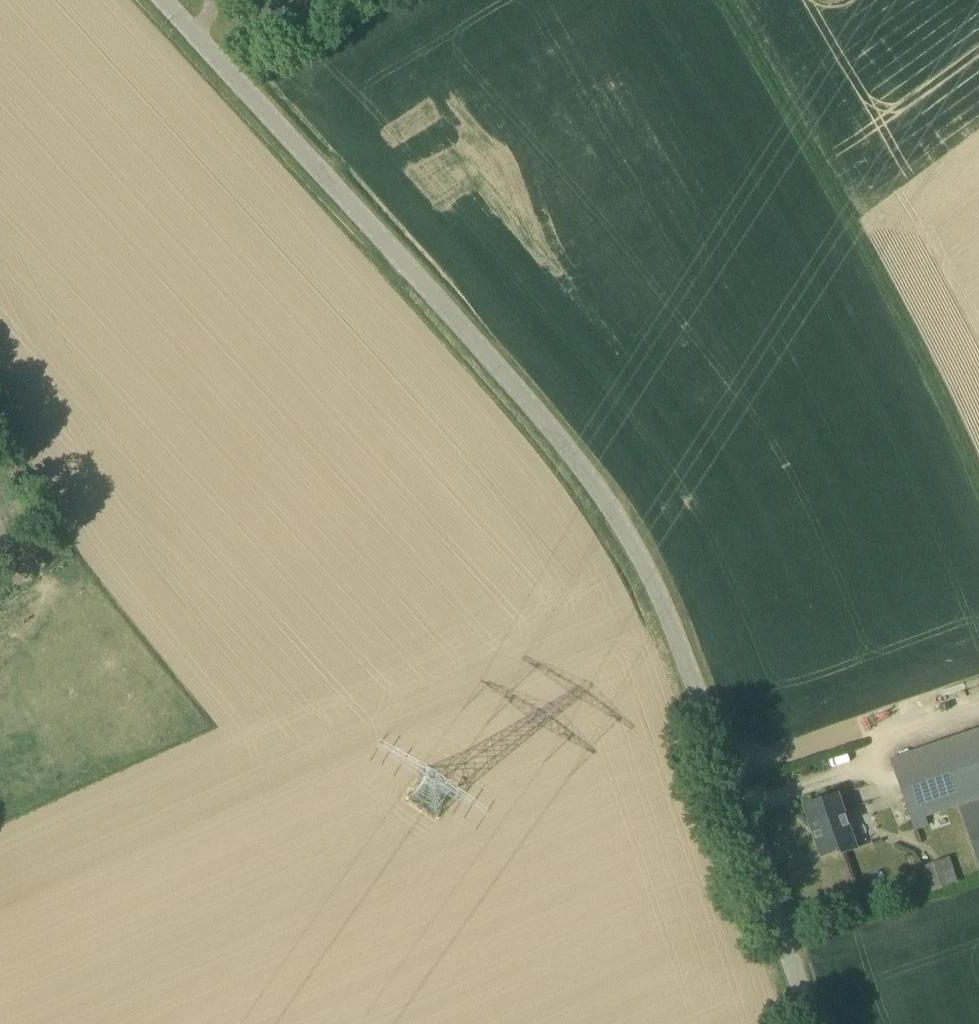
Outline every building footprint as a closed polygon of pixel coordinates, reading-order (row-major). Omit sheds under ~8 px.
[(928,827),(925,818),(978,800),(978,727),(889,758),(914,832),(928,827)] [(837,856),(856,849),(838,795),(804,807),(822,857),(836,852),(837,856)] [(941,890),(958,885),(949,857),(933,862),(941,890)]
